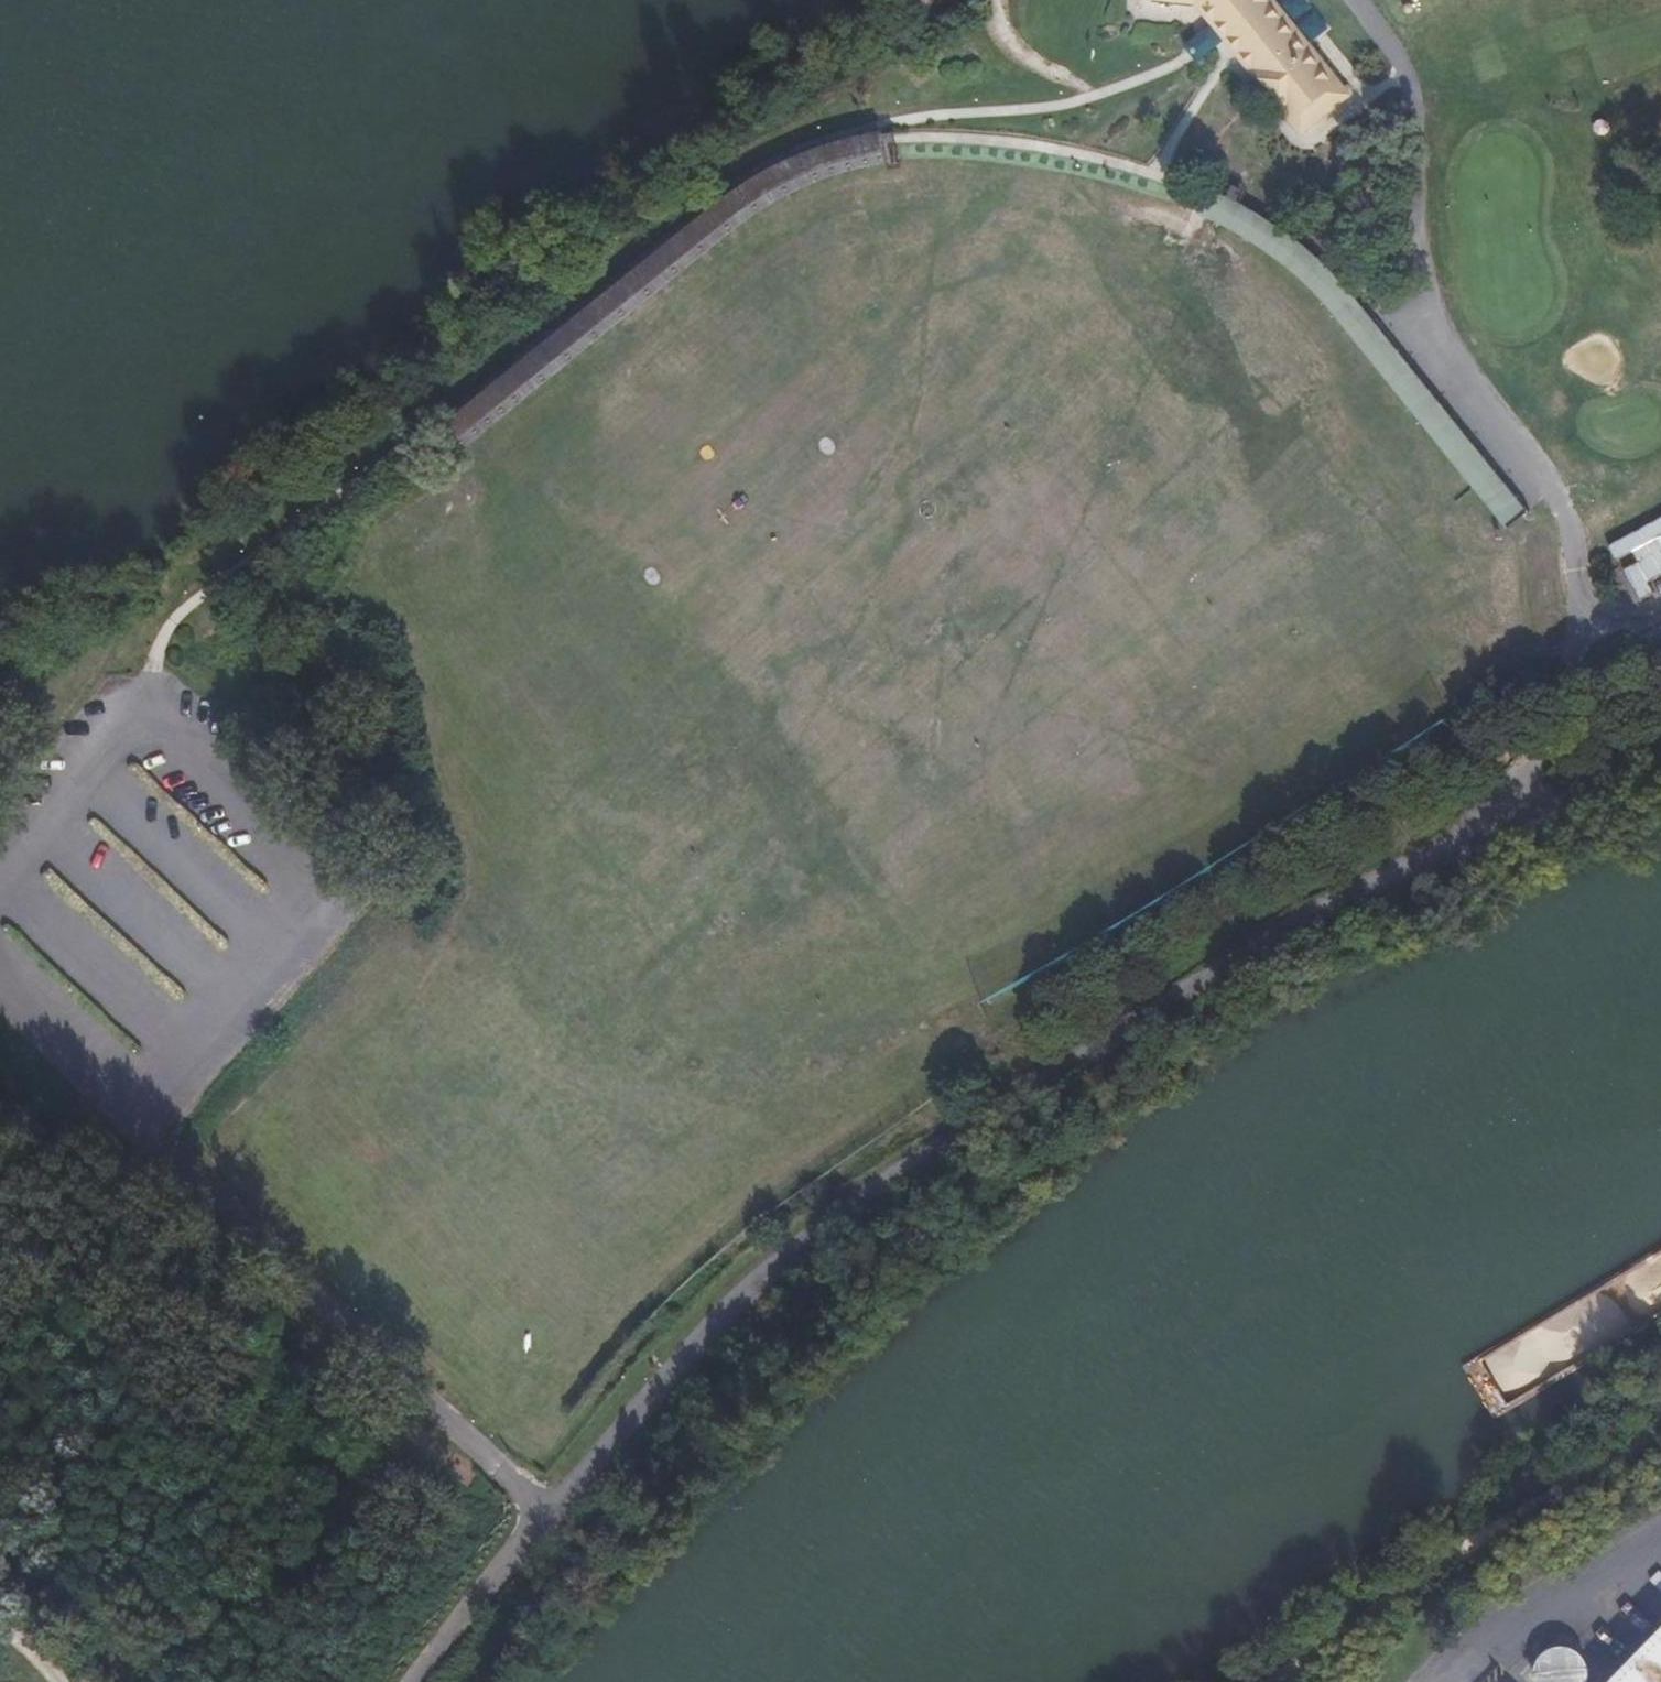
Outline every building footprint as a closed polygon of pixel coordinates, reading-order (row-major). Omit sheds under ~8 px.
[(1197,1),(1214,22),(1228,39),(1303,132),(1348,95),(1272,0),(1188,0),(1197,1)] [(1228,39),(1214,22),(1184,46),(1190,52),(1198,62),(1214,49),(1228,39)] [(448,422),(469,447),(736,231),(762,212),(781,200),(800,191),(820,182),(840,175),(870,167),(887,164),(883,140),(882,132),(839,141),(808,151),(782,162),(761,174),(744,186),(722,202),(448,422)] [(1349,287),(1335,272),(1322,260),(1309,247),(1298,238),(1288,231),(1279,225),(1264,215),(1250,207),(1242,202),(1227,196),(1210,189),(1206,198),(1200,214),(1220,224),(1240,234),(1256,244),(1271,255),(1287,267),(1300,277),(1310,287),(1318,295),(1328,305),(1365,351),(1508,529),(1529,512),(1406,357),(1368,310),(1349,287)] [(1610,546),(1623,570),(1624,569),(1641,601),(1656,593),(1650,582),(1660,576),(1660,518),(1610,546)] [(1619,1681),(1660,1681),(1660,1640),(1619,1681)] [(1590,1671),(1588,1666),(1586,1661),(1579,1652),(1572,1648),(1562,1646),(1556,1646),(1549,1648),(1544,1651),(1540,1655),(1537,1659),(1534,1665),(1532,1670),(1532,1676),(1533,1681),(1589,1681),(1590,1671)]
